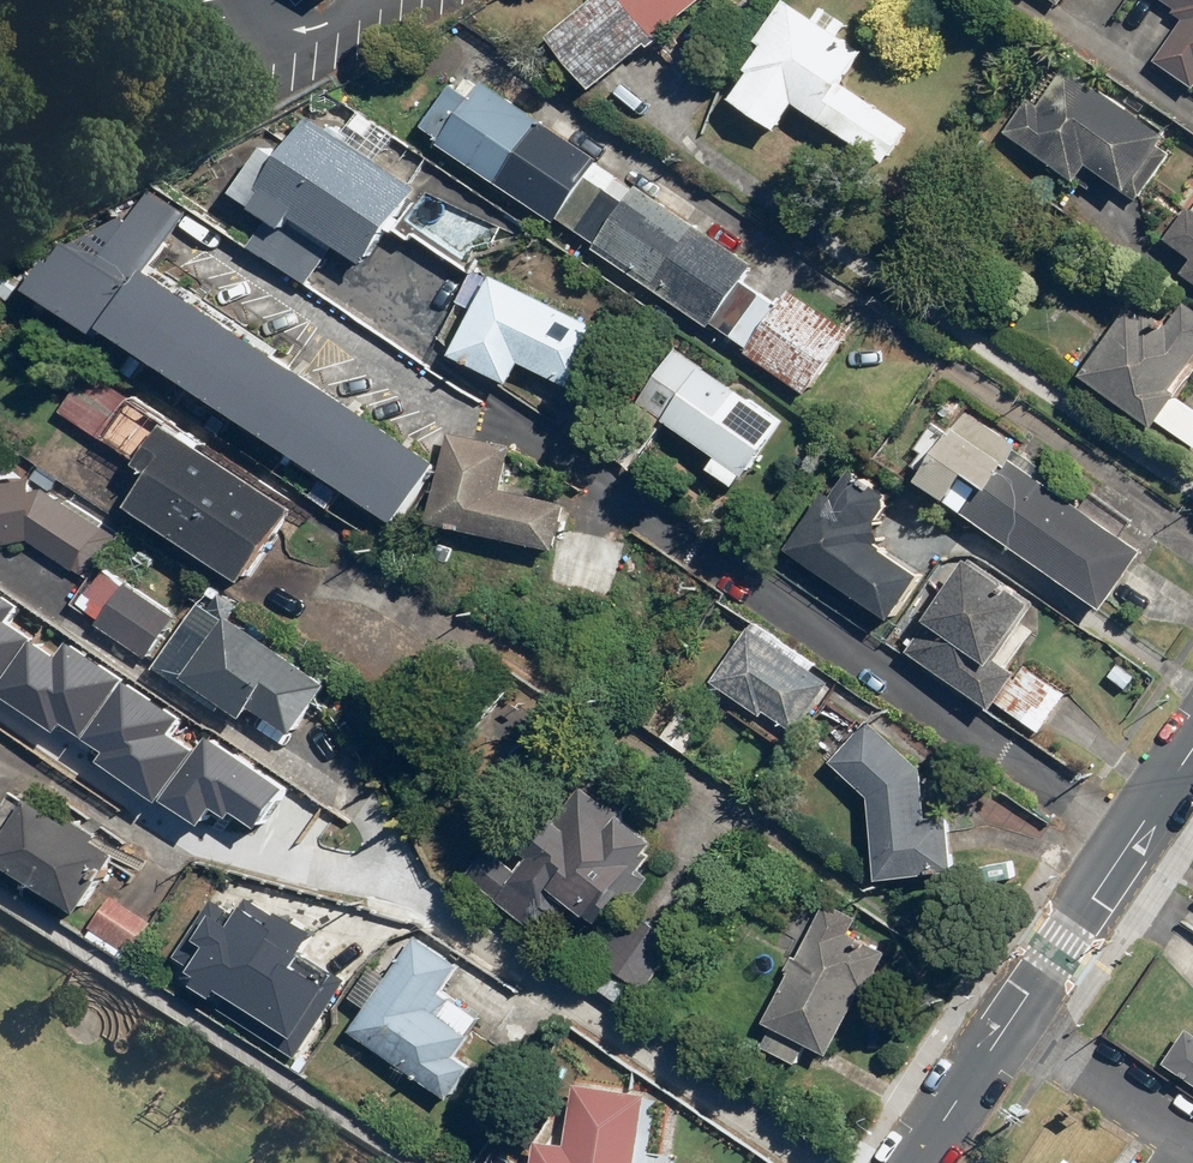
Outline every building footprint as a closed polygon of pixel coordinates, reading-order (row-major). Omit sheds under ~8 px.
[(554,37),(598,89),(705,0),(598,0),(554,37)] [(736,99),(783,130),(800,103),(889,161),(911,127),(845,84),(866,52),(842,36),(850,23),(824,6),(816,19),(787,0),(760,42),(766,46),(750,70),(754,72),(736,99)] [(1158,61),(1192,84),(1192,0),(1164,0),(1177,8),(1174,12),(1186,20),(1158,61)] [(1030,99),(1008,132),(1080,181),(1092,165),(1140,197),(1170,153),(1161,147),(1170,134),(1069,65),(1041,106),(1030,99)] [(443,143),(560,222),(562,219),(590,177),(602,159),(485,81),(475,97),(445,140),(443,143)] [(445,140),(475,97),(454,83),(425,126),(445,140)] [(349,131),(384,154),(398,133),(363,110),(349,131)] [(252,246),(311,285),(339,244),(370,265),(421,190),(314,117),(287,157),(270,146),(239,193),(273,215),(252,246)] [(590,177),(562,219),(600,245),(629,203),(590,177)] [(597,249),(714,328),(717,323),(745,282),(757,264),(640,185),(629,203),(600,245),(597,249)] [(101,331),(389,523),(428,464),(141,273),(179,216),(143,192),(94,265),(62,243),(48,264),(43,261),(23,290),(96,339),(101,331)] [(1191,206),(1168,238),(1192,255),(1192,207),(1191,206)] [(456,355),(514,384),(525,362),(586,393),(616,335),(497,275),(456,355)] [(745,282),(717,323),(753,348),(781,306),(745,282)] [(750,352),(812,394),(855,330),(793,288),(781,306),(753,348),(750,352)] [(1084,374),(1160,425),(1162,422),(1192,443),(1192,407),(1179,397),(1184,391),(1178,388),(1192,366),(1192,304),(1187,300),(1172,322),(1146,305),(1140,314),(1130,307),(1084,374)] [(618,434),(645,453),(668,420),(720,456),(711,469),(737,488),(747,474),(750,476),(787,421),(679,347),(618,434)] [(922,481),(1109,607),(1148,549),(1003,451),(1011,439),(968,410),(951,434),(933,423),(917,447),(923,451),(915,464),(928,473),(922,481)] [(283,510),(155,424),(107,496),(236,581),(283,510)] [(433,524),(561,550),(570,503),(505,490),(514,445),(452,433),(433,524)] [(782,551),(888,619),(918,573),(876,546),(874,519),(889,497),(847,470),(828,498),(820,492),(782,551)] [(33,538),(94,578),(124,534),(72,496),(68,500),(45,485),(38,495),(33,474),(0,482),(0,546),(33,538)] [(1020,671),(1001,658),(1040,602),(974,558),(910,651),(995,708),(1020,671)] [(103,622),(153,655),(181,614),(131,581),(103,622)] [(9,606),(0,600),(0,619),(9,606)] [(179,677),(238,716),(245,705),(288,733),(322,681),(221,614),(179,677)] [(25,641),(0,622),(0,678),(25,641)] [(714,681),(765,715),(769,710),(800,730),(833,681),(750,626),(714,681)] [(0,678),(0,697),(52,731),(57,723),(81,739),(119,683),(64,646),(54,661),(25,641),(0,678)] [(442,706),(480,731),(510,688),(473,662),(442,706)] [(1000,703),(1043,731),(1070,689),(1026,662),(1000,703)] [(165,795),(193,753),(163,734),(173,718),(119,683),(81,739),(100,752),(94,762),(159,804),(165,795)] [(881,878),(960,870),(952,815),(930,817),(925,768),(872,718),(835,760),(872,795),(881,878)] [(277,787),(203,738),(193,753),(165,795),(160,802),(195,825),(207,808),(221,818),(225,811),(251,828),(277,787)] [(467,877),(548,942),(575,907),(599,926),(617,903),(627,910),(651,880),(639,871),(657,848),(580,787),(513,871),(488,851),(467,877)] [(70,913),(107,854),(20,800),(0,832),(0,869),(70,913)] [(94,924),(135,951),(156,919),(116,892),(94,924)] [(809,1043),(833,1055),(864,990),(870,993),(890,952),(851,933),(860,915),(828,899),(768,1022),(774,1025),(764,1048),(799,1065),(809,1043)] [(207,902),(173,956),(189,966),(185,972),(193,977),(186,987),(294,1055),(341,982),(295,953),(305,937),(245,900),(233,918),(207,902)] [(599,962),(646,994),(682,941),(635,909),(599,962)] [(353,1029),(452,1096),(475,1063),(460,1052),(473,1033),(432,1005),(461,963),(419,934),(353,1029)] [(1188,1028),(1165,1064),(1192,1081),(1192,1031),(1188,1028)] [(651,1093),(579,1082),(570,1143),(540,1139),(537,1162),(640,1162),(651,1093)]
